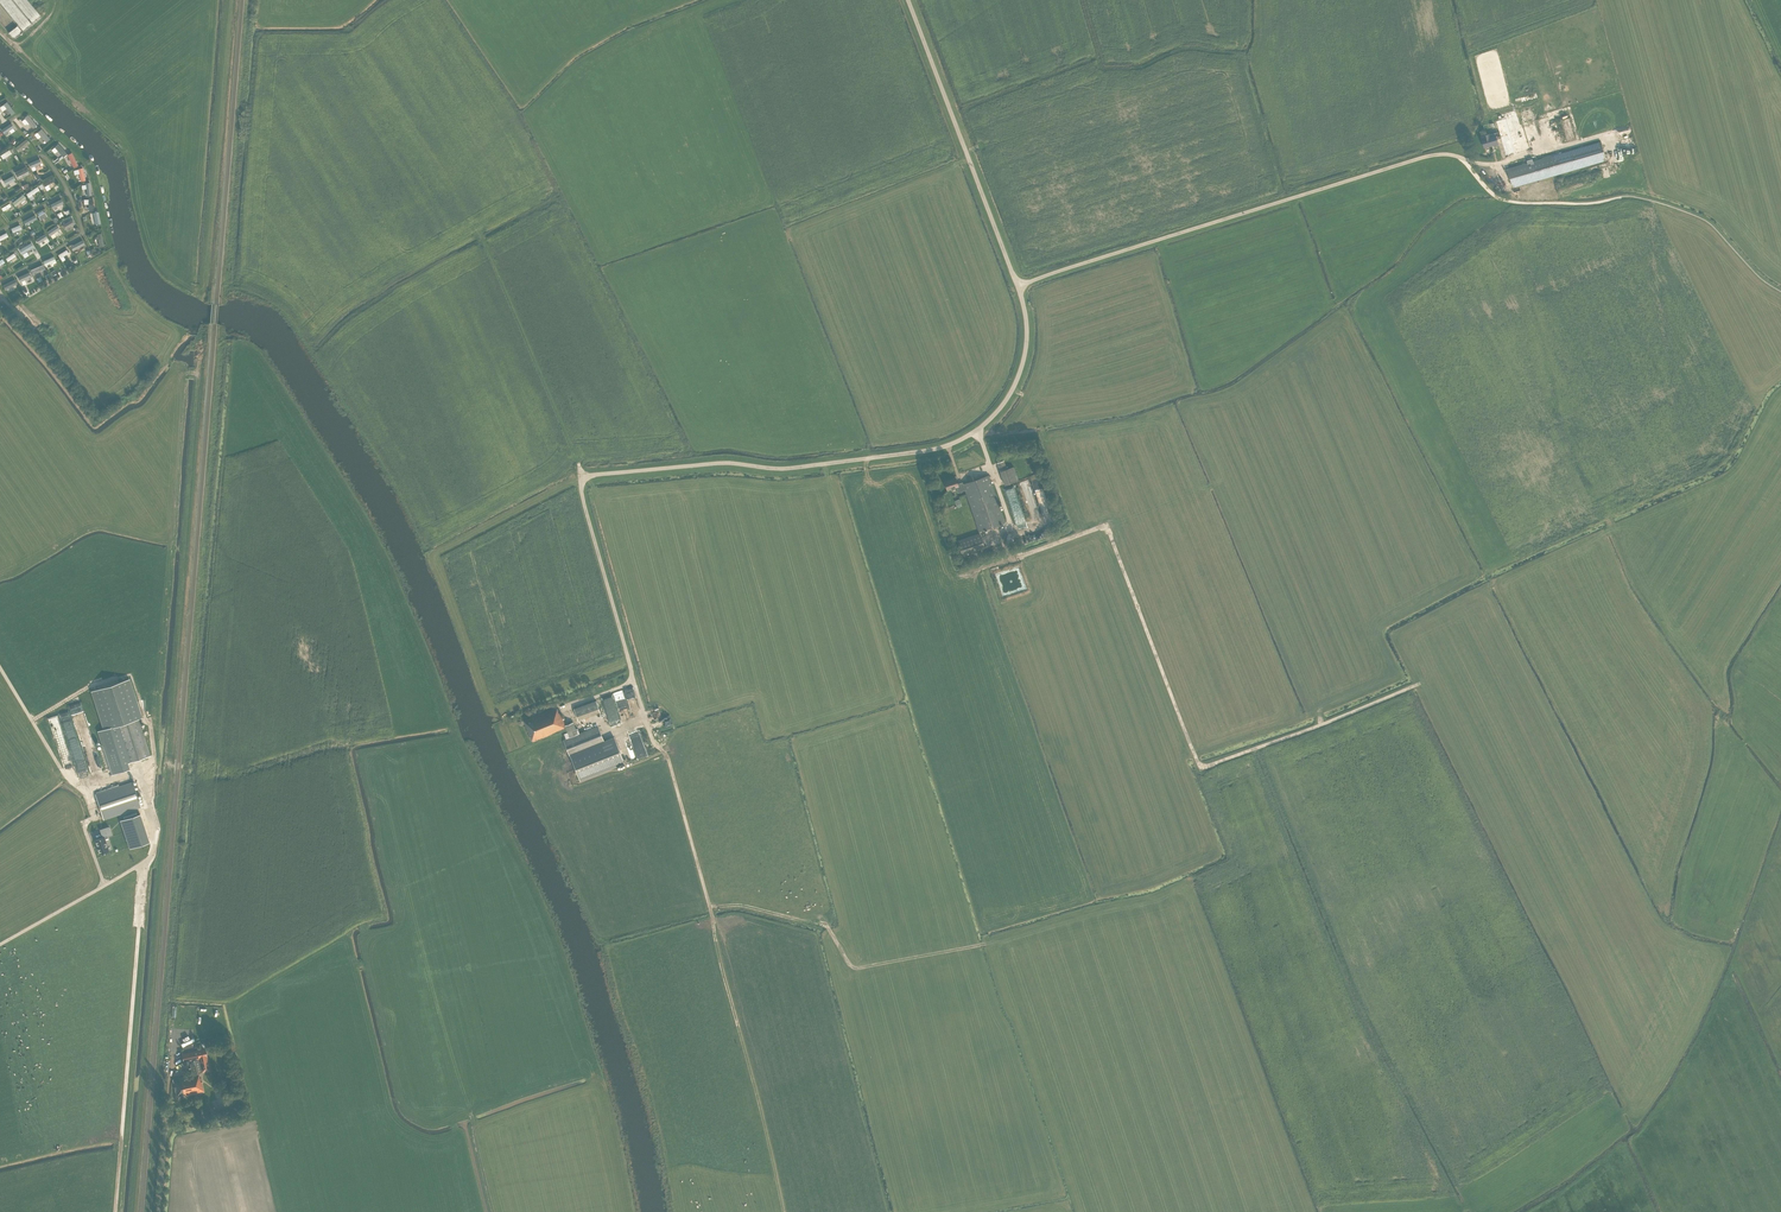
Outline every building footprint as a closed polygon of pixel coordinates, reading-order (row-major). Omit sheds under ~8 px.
[(1549,97),(1556,96),(1554,89),(1547,90),(1549,97)] [(0,106),(7,116),(10,114),(11,115),(16,112),(7,101),(0,106)] [(1497,122),(1498,128),(1500,132),(1495,133),(1495,134),(1481,138),(1484,148),(1498,144),(1497,139),(1507,136),(1512,154),(1527,149),(1520,124),(1538,119),(1533,104),(1501,114),(1502,120),(1497,122)] [(33,129),(36,126),(28,116),(25,119),(33,129)] [(11,123),(2,128),(4,131),(13,126),(11,123)] [(35,135),(45,144),(51,137),(41,128),(35,135)] [(19,149),(27,144),(25,140),(16,145),(19,149)] [(1570,150),(1570,151),(1533,161),(1532,159),(1527,160),(1528,163),(1507,169),(1513,187),(1538,180),(1576,169),(1606,160),(1601,141),(1570,150)] [(68,154),(59,143),(46,153),(47,156),(53,151),(58,157),(53,161),(56,164),(68,154)] [(3,160),(13,154),(10,149),(0,154),(0,155),(3,160)] [(73,166),(78,164),(72,151),(67,153),(73,166)] [(77,180),(86,179),(84,166),(78,167),(79,175),(77,176),(77,180)] [(17,172),(20,179),(28,175),(25,168),(17,172)] [(5,185),(16,179),(14,175),(3,180),(5,185)] [(42,189),(47,186),(46,186),(55,180),(53,176),(42,182),(45,186),(43,187),(42,184),(40,185),(42,189)] [(37,186),(26,193),(29,198),(40,190),(37,186)] [(15,206),(27,198),(23,193),(12,202),(15,206)] [(52,204),(56,211),(62,206),(58,200),(52,204)] [(0,210),(0,211),(3,216),(9,213),(6,207),(0,210)] [(37,212),(41,220),(47,216),(43,209),(37,212)] [(25,223),(37,218),(34,214),(23,219),(25,223)] [(62,223),(66,228),(76,222),(73,217),(62,223)] [(19,222),(11,228),(14,233),(23,228),(19,222)] [(59,235),(57,232),(60,230),(57,225),(48,231),(53,239),(59,235)] [(0,235),(0,241),(9,236),(6,232),(0,235)] [(79,251),(78,249),(84,245),(81,240),(72,245),(76,252),(79,251)] [(19,249),(21,253),(34,246),(31,242),(19,249)] [(57,252),(60,257),(69,253),(66,247),(57,252)] [(6,257),(8,261),(17,256),(14,252),(6,257)] [(54,255),(44,260),(47,267),(57,262),(54,255)] [(31,268),(38,282),(42,280),(39,273),(46,270),(43,263),(31,268)] [(23,284),(27,282),(25,278),(32,275),(30,272),(20,276),(23,284)] [(5,287),(15,282),(14,278),(3,283),(5,287)] [(1007,468),(1004,461),(997,463),(1000,471),(1007,468)] [(1005,485),(1018,480),(1013,467),(1000,471),(1005,485)] [(963,484),(965,490),(979,531),(1005,522),(989,475),(963,484)] [(963,484),(962,482),(957,484),(955,477),(944,481),(947,490),(956,487),(958,493),(965,490),(963,484)] [(986,551),(980,533),(957,541),(963,559),(986,551)] [(112,774),(129,769),(127,763),(150,756),(138,719),(142,717),(130,679),(91,692),(103,729),(98,731),(112,774)] [(596,700),(573,709),(578,720),(600,712),(596,700)] [(563,740),(570,758),(571,758),(580,781),(624,764),(614,738),(604,741),(598,726),(579,733),(578,728),(576,729),(573,722),(565,725),(560,713),(559,713),(556,708),(544,713),(535,716),(524,721),(532,741),(566,728),(567,732),(564,734),(566,738),(563,740)] [(629,737),(632,744),(644,740),(641,733),(629,737)] [(651,744),(634,747),(635,754),(653,750),(651,744)] [(84,749),(85,758),(96,757),(96,749),(84,749)] [(103,820),(141,807),(133,782),(95,794),(103,820)] [(147,835),(140,814),(120,820),(129,849),(149,842),(147,835)] [(100,829),(102,837),(94,840),(99,854),(109,851),(104,837),(111,835),(109,827),(100,829)] [(184,1065),(190,1064),(193,1074),(173,1079),(177,1097),(204,1091),(201,1078),(200,1078),(198,1073),(202,1072),(210,1070),(205,1048),(181,1053),(184,1065)]
